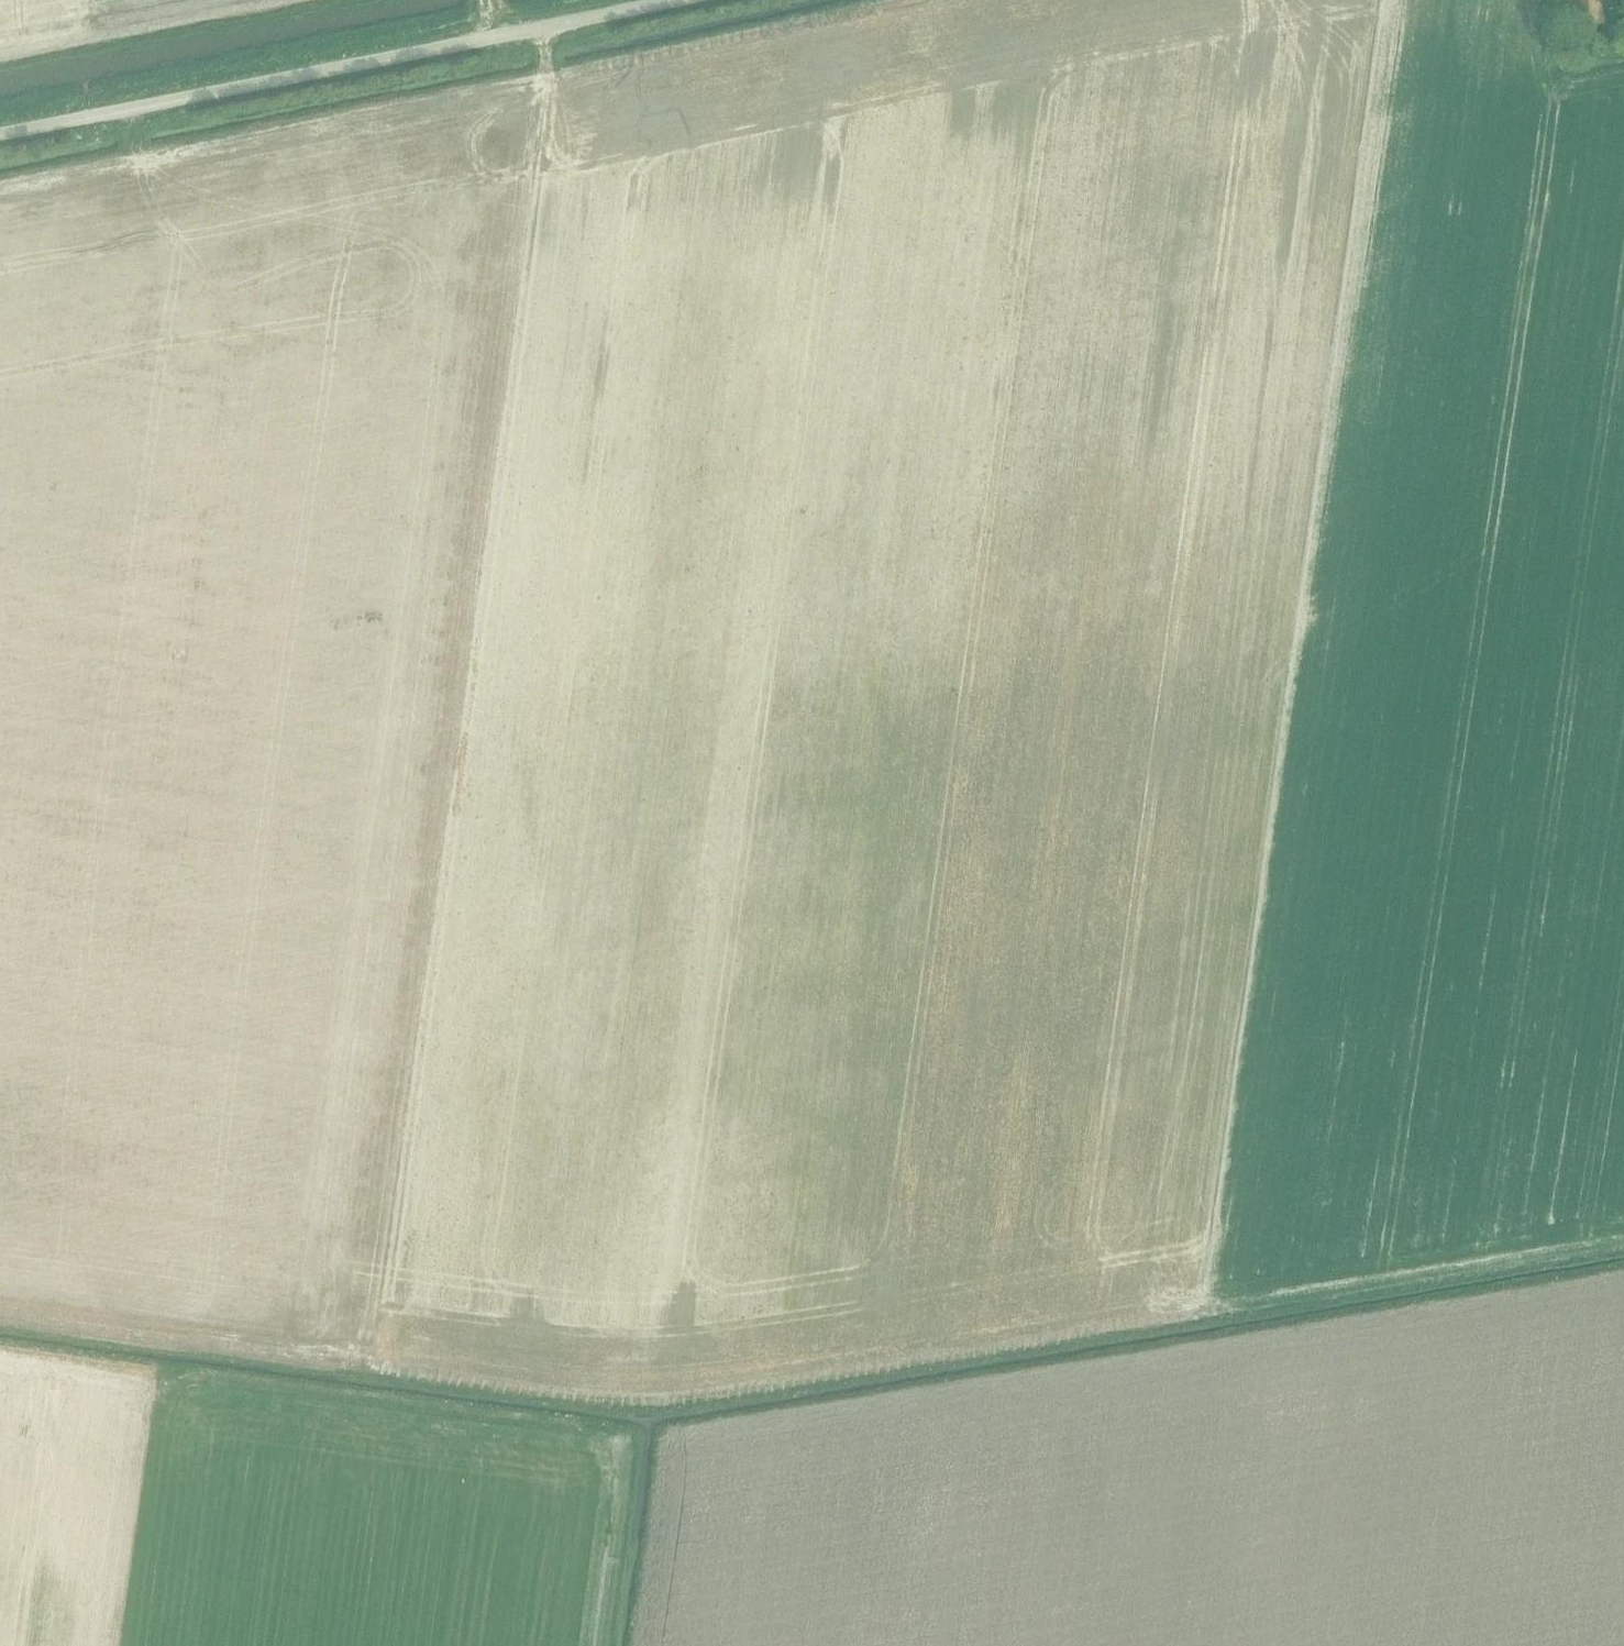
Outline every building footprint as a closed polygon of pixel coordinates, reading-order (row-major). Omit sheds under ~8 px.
[(1617,13),(1623,12),(1623,0),(1615,0),(1617,13)]
